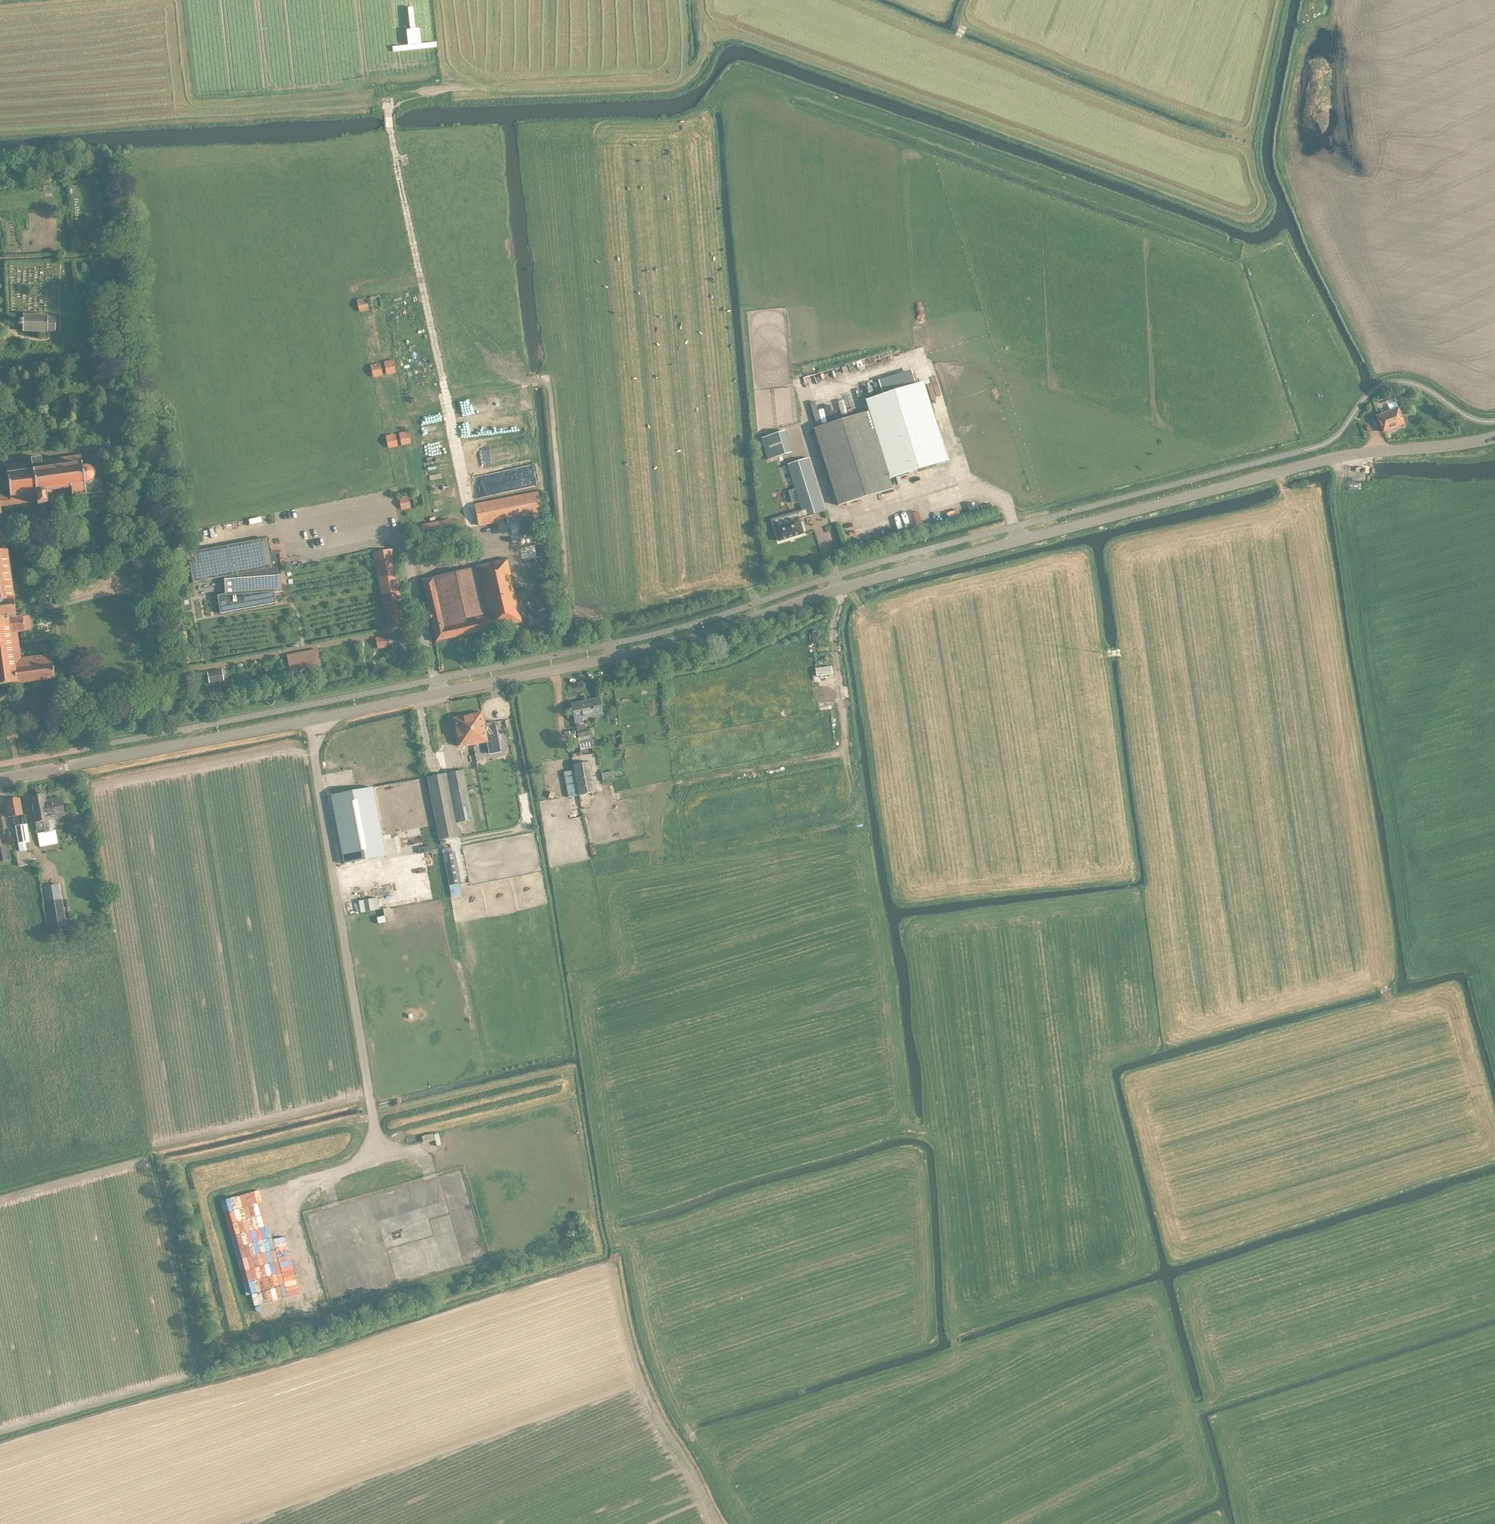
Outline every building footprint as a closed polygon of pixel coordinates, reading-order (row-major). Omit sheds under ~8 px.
[(368,295),(371,308),(380,306),(377,294),(368,295)] [(355,298),(356,305),(358,311),(367,309),(364,297),(355,298)] [(21,313),(21,319),(17,319),(16,324),(20,324),(20,330),(45,331),(46,331),(53,331),(54,314),(21,313)] [(382,361),(384,373),(394,372),(391,359),(382,361)] [(369,363),(370,371),(371,376),(380,374),(378,362),(369,363)] [(869,410),(868,410),(814,427),(837,504),(892,487),(889,478),(947,460),(923,383),(866,401),(869,410)] [(1386,400),(1389,410),(1376,415),(1382,431),(1403,422),(1394,397),(1386,400)] [(397,432),(399,444),(409,442),(406,430),(397,432)] [(791,451),(784,430),(760,437),(766,458),(791,451)] [(384,435),(385,442),(386,447),(395,445),(393,433),(384,435)] [(35,501),(36,504),(46,502),(45,499),(101,491),(95,452),(79,454),(40,460),(39,456),(30,457),(30,461),(5,465),(7,480),(1,481),(2,489),(7,488),(9,496),(0,496),(0,505),(35,501)] [(807,457),(787,463),(802,509),(803,515),(804,516),(824,509),(807,457)] [(536,491),(473,503),(475,514),(477,525),(497,522),(496,519),(520,514),(521,517),(539,513),(541,513),(539,504),(538,501),(536,491)] [(422,504),(420,492),(410,494),(413,506),(422,504)] [(397,497),(400,509),(409,507),(406,495),(397,497)] [(803,515),(802,509),(781,516),(783,521),(773,524),(778,540),(803,532),(798,517),(803,515)] [(1,683),(3,683),(6,683),(53,677),(50,653),(20,657),(16,632),(23,631),(23,629),(31,628),(28,614),(21,615),(14,615),(13,607),(11,598),(6,550),(0,511),(0,683),(1,683)] [(419,524),(421,530),(422,537),(427,536),(428,538),(452,533),(452,531),(448,518),(419,524)] [(191,581),(222,575),(223,593),(215,595),(219,612),(275,602),(273,591),(280,590),(278,564),(277,548),(266,550),(264,538),(186,552),(191,581)] [(389,549),(373,552),(387,627),(404,624),(389,549)] [(506,557),(431,576),(420,578),(434,640),(520,621),(506,557)] [(374,636),(376,648),(386,646),(384,634),(374,636)] [(287,654),(289,668),(318,662),(316,648),(287,654)] [(831,662),(813,665),(815,675),(833,672),(831,662)] [(205,672),(207,683),(221,680),(219,669),(205,672)] [(581,717),(601,713),(597,697),(569,703),(573,721),(581,719),(581,717)] [(480,711),(451,717),(457,747),(485,741),(487,752),(499,750),(497,738),(493,721),(483,723),(482,722),(480,711)] [(575,726),(577,736),(588,734),(587,728),(582,729),(581,725),(575,726)] [(5,732),(6,738),(16,736),(15,730),(5,732)] [(576,741),(578,749),(591,746),(589,738),(576,741)] [(593,791),(588,761),(571,764),(572,770),(563,772),(568,796),(577,793),(593,791)] [(425,776),(437,838),(459,834),(458,826),(455,827),(454,821),(471,818),(462,769),(425,776)] [(612,771),(600,773),(601,780),(613,778),(612,771)] [(371,786),(329,794),(342,862),(384,854),(371,786)] [(36,794),(29,796),(34,821),(36,832),(43,831),(41,818),(49,817),(50,817),(63,815),(61,805),(59,796),(44,799),(43,793),(36,794)] [(7,816),(12,815),(13,825),(14,831),(17,843),(28,841),(25,823),(24,823),(21,814),(18,797),(5,800),(7,816)] [(56,842),(54,829),(36,833),(39,846),(56,842)] [(26,852),(25,848),(15,850),(16,858),(17,865),(28,863),(27,858),(30,858),(29,851),(26,852)] [(453,851),(441,853),(443,864),(455,861),(453,851)] [(60,898),(43,901),(44,902),(48,932),(65,929),(60,898)]
